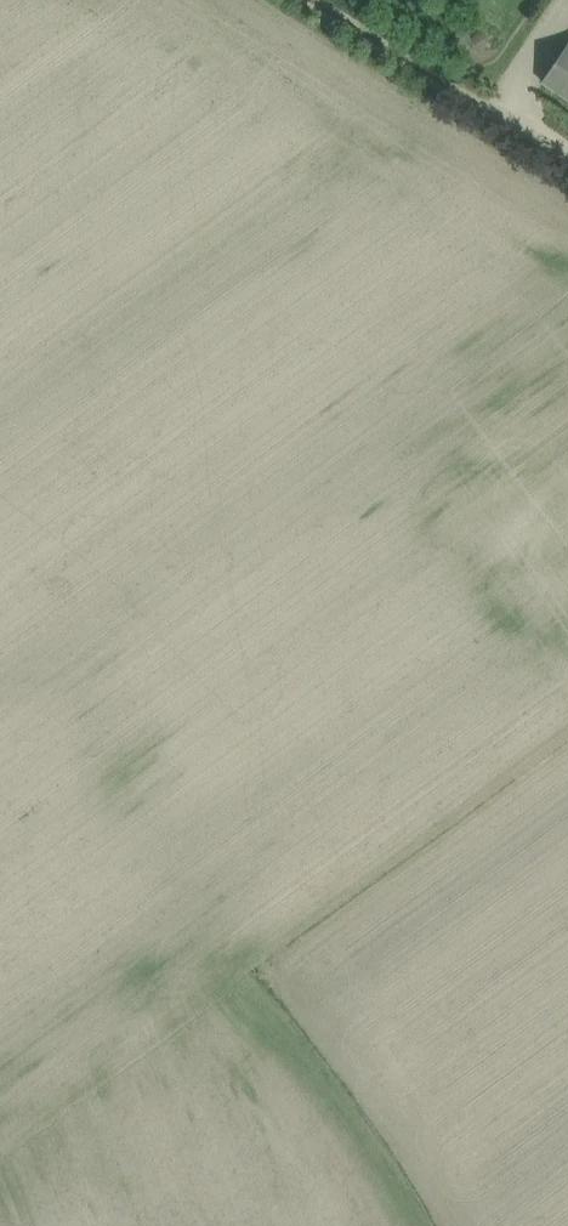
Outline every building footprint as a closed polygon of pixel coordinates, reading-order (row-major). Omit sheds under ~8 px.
[(543,81),(567,97),(567,43),(543,81)]
